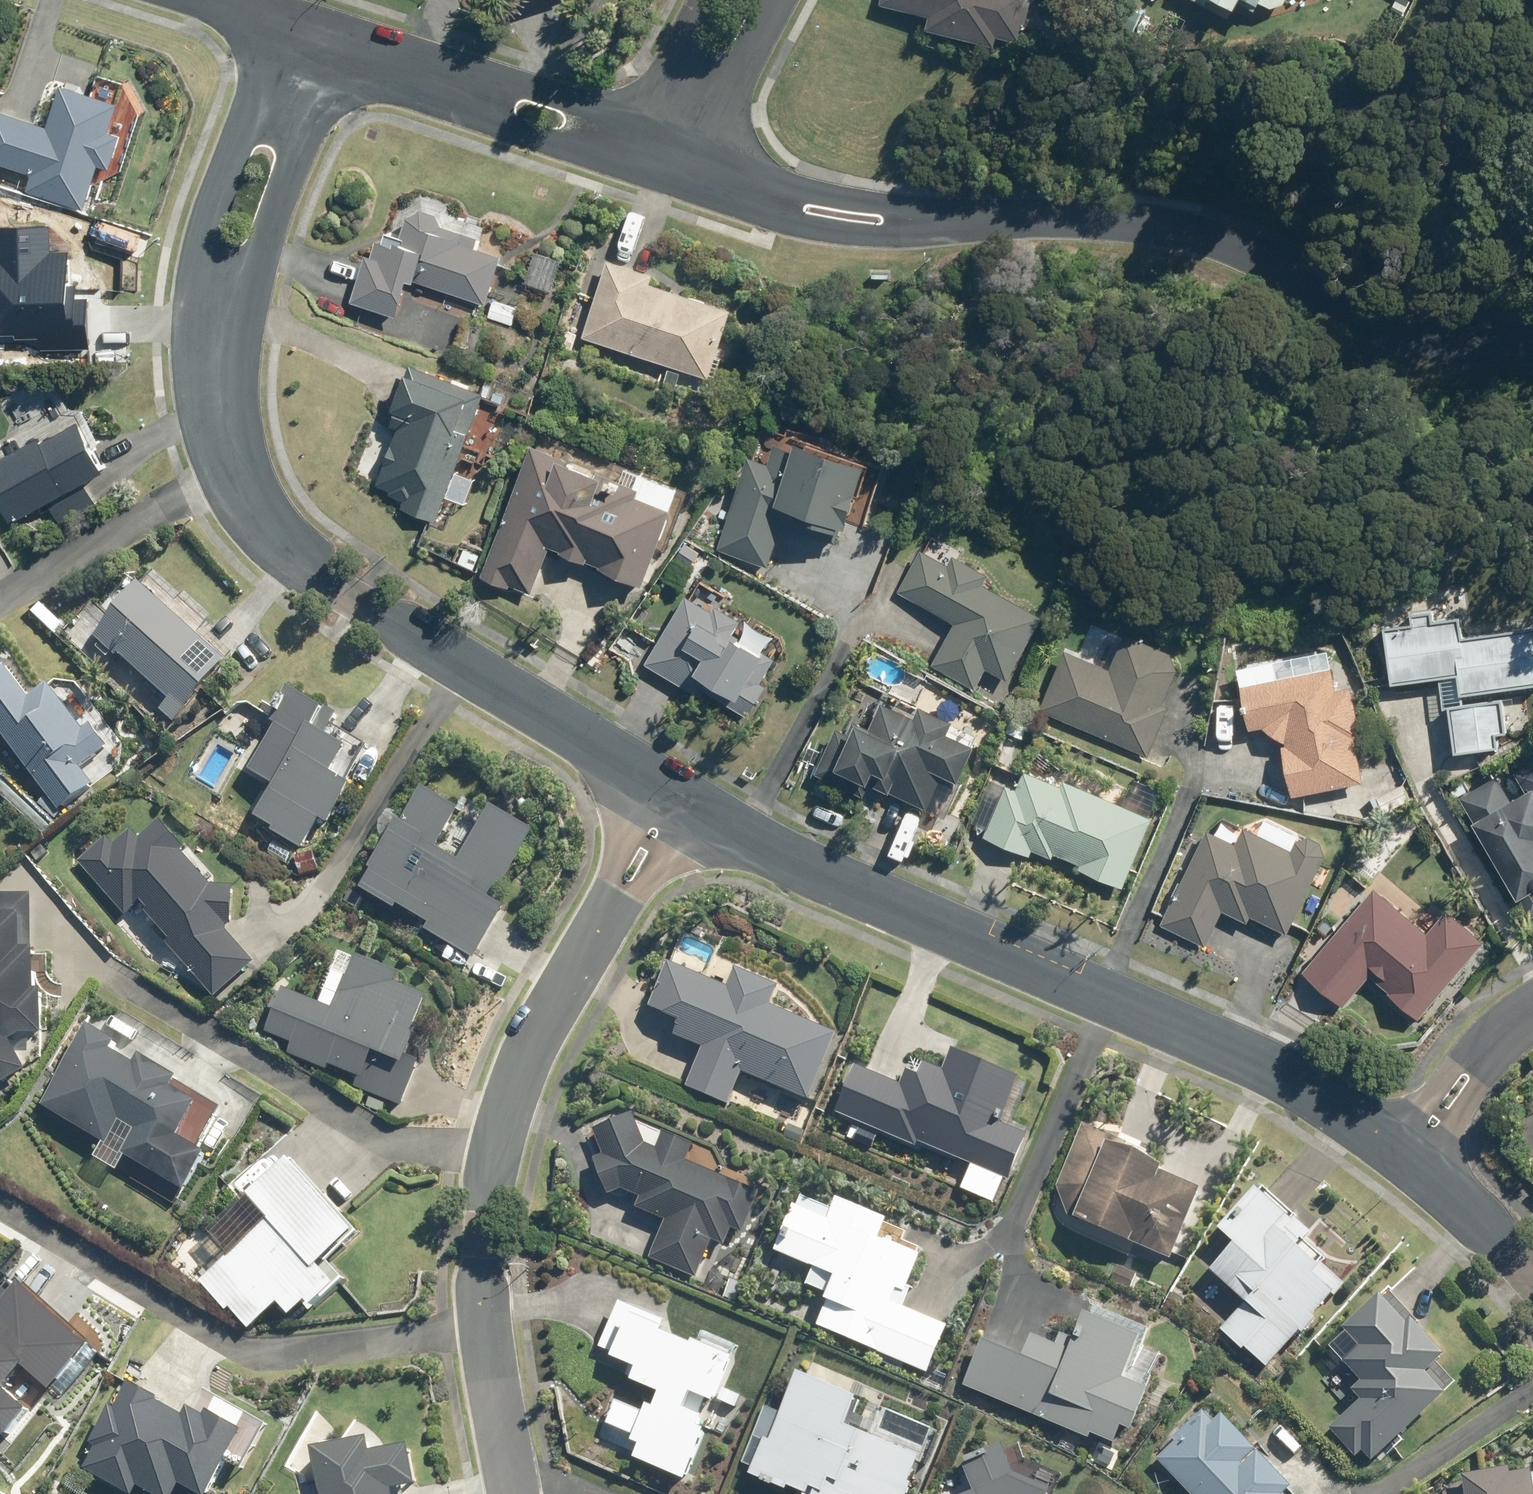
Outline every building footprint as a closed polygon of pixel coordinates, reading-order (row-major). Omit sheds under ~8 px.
[(930,27),(998,44),(1001,33),(1024,39),(1033,0),(883,0),(882,4),(933,16),(930,27)] [(1241,6),(1243,2),(1259,10),(1263,1),(1274,7),(1287,3),(1289,0),(1231,0),(1241,6)] [(1113,8),(1108,19),(1125,27),(1131,16),(1113,8)] [(28,189),(84,208),(100,164),(111,168),(122,135),(110,132),(119,104),(63,86),(49,126),(0,109),(0,163),(33,174),(28,189)] [(477,247),(480,236),(444,225),(439,214),(423,209),(408,217),(401,237),(388,233),(384,244),(379,242),(374,256),(367,254),(352,301),(398,315),(410,278),(487,302),(502,255),(477,247)] [(571,258),(541,247),(528,283),(559,294),(571,258)] [(72,251),(0,253),(0,330),(42,329),(43,349),(92,346),(91,296),(73,297),(72,251)] [(586,336),(712,377),(734,310),(652,283),(655,273),(612,259),(586,336)] [(494,302),(490,316),(513,324),(518,309),(494,302)] [(568,333),(563,347),(572,350),(577,336),(568,333)] [(379,482),(411,495),(406,507),(436,518),(483,395),(402,363),(387,402),(399,407),(393,424),(401,427),(379,482)] [(671,371),(668,381),(678,384),(681,374),(671,371)] [(486,385),(483,395),(489,397),(492,388),(486,385)] [(108,469),(81,420),(43,442),(40,437),(0,460),(0,499),(13,523),(50,502),(63,524),(100,504),(86,481),(108,469)] [(751,455),(719,548),(771,566),(785,524),(839,542),(846,524),(851,526),(873,461),(804,439),(800,449),(780,442),(773,463),(751,455)] [(640,494),(642,487),(537,445),(487,573),(534,593),(553,546),(645,583),(675,508),(640,494)] [(701,552),(687,543),(679,556),(693,566),(701,552)] [(466,545),(459,562),(475,569),(482,551),(466,545)] [(955,623),(933,663),(976,688),(988,668),(1008,679),(1043,618),(984,583),(988,577),(952,556),(947,566),(922,551),(899,591),(955,623)] [(230,658),(146,582),(98,634),(171,699),(162,709),(175,721),(230,658)] [(68,593),(77,601),(83,595),(74,587),(68,593)] [(769,686),(763,683),(778,658),(736,634),(742,621),(718,607),(715,612),(689,597),(649,664),(704,697),(708,691),(751,716),(769,686)] [(105,613),(97,606),(90,614),(97,621),(105,613)] [(1464,618),(1389,627),(1397,683),(1462,675),(1465,695),(1532,685),(1532,627),(1467,637),(1464,618)] [(1166,702),(1180,672),(1173,654),(1129,635),(1114,669),(1070,650),(1044,709),(1151,756),(1174,705),(1166,702)] [(60,809),(95,783),(81,765),(108,746),(91,723),(83,729),(48,682),(29,696),(7,666),(0,671),(0,729),(60,809)] [(1357,738),(1365,736),(1355,687),(1339,689),(1334,667),(1245,686),(1254,729),(1267,727),(1289,741),(1290,746),(1285,747),(1295,797),(1367,782),(1357,738)] [(237,765),(267,784),(251,809),(280,827),(278,830),(308,850),(327,820),(338,827),(363,787),(345,775),(362,749),(336,732),(346,715),(300,685),(278,720),(270,714),(237,765)] [(1509,732),(1505,700),(1455,707),(1462,752),(1502,746),(1500,733),(1509,732)] [(841,728),(819,772),(868,796),(873,783),(929,809),(946,774),(963,782),(980,746),(952,733),(958,720),(926,705),(920,718),(888,701),(875,727),(858,719),(852,733),(841,728)] [(1042,750),(1029,765),(1041,776),(1054,761),(1042,750)] [(1464,796),(1532,911),(1532,765),(1520,772),(1530,789),(1515,798),(1502,776),(1464,796)] [(1155,818),(1069,781),(1066,788),(1030,772),(1022,790),(1011,785),(989,837),(1033,856),(1036,850),(1056,858),(1058,853),(1085,865),(1083,870),(1125,888),(1155,818)] [(1414,799),(1407,784),(1380,797),(1388,812),(1414,799)] [(404,912),(407,907),(436,924),(431,932),(479,962),(512,909),(502,903),(546,830),(501,802),(466,859),(445,846),(467,809),(431,787),(368,890),(404,912)] [(236,927),(226,915),(219,907),(242,906),(240,865),(227,865),(228,864),(211,845),(198,856),(166,820),(145,838),(138,831),(120,847),(112,837),(84,862),(125,909),(116,918),(159,968),(219,1000),(261,963),(232,930),(236,927)] [(1211,831),(1166,925),(1209,945),(1225,910),(1251,922),(1254,916),(1291,934),(1328,856),(1324,843),(1311,837),(1301,840),(1296,851),(1249,828),(1240,845),(1211,831)] [(322,852),(298,853),(299,873),(323,871),(322,852)] [(1394,991),(1392,993),(1421,1019),(1486,941),(1450,911),(1430,934),(1377,888),(1306,971),(1347,1006),(1374,975),(1394,991)] [(34,1069),(18,1042),(30,1035),(54,1035),(55,993),(47,993),(48,953),(39,953),(40,895),(0,894),(0,1090),(34,1069)] [(270,1034),(298,1045),(293,1055),(335,1072),(337,1067),(363,1078),(360,1088),(411,1108),(430,1061),(417,1056),(441,998),(405,984),(408,975),(340,948),(319,1001),(289,989),(280,1011),(273,1009),(267,1023),(274,1026),(270,1034)] [(658,1007),(687,1019),(680,1036),(710,1049),(694,1088),(734,1105),(749,1071),(818,1100),(829,1073),(847,1032),(783,1006),(791,985),(745,966),(737,986),(677,961),(658,1007)] [(101,1023),(46,1108),(111,1150),(130,1120),(149,1132),(133,1156),(195,1195),(220,1156),(193,1138),(213,1107),(187,1090),(194,1080),(156,1055),(149,1066),(128,1052),(133,1044),(101,1023)] [(668,1124),(660,1144),(650,1140),(637,1108),(596,1125),(606,1150),(595,1154),(611,1191),(625,1186),(642,1194),(639,1203),(668,1216),(653,1253),(699,1273),(716,1235),(728,1240),(735,1223),(746,1227),(762,1187),(688,1154),(696,1135),(668,1124)] [(1061,1182),(1075,1214),(1175,1258),(1207,1182),(1167,1164),(1170,1158),(1087,1121),(1061,1182)] [(229,1189),(263,1226),(204,1281),(259,1340),(288,1313),(299,1325),(317,1308),(325,1317),(354,1290),(335,1269),(374,1234),(302,1156),(285,1137),(229,1189)] [(1319,1310),(1343,1284),(1321,1263),(1326,1259),(1291,1226),(1301,1213),(1263,1179),(1224,1221),(1241,1236),(1215,1264),(1250,1297),(1228,1322),(1272,1362),(1305,1326),(1308,1329),(1322,1313),(1319,1310)] [(926,1248),(885,1231),(893,1212),(841,1190),(832,1212),(797,1198),(777,1247),(841,1273),(820,1322),(931,1368),(952,1321),(896,1296),(902,1284),(909,1288),(926,1248)] [(1146,1274),(1117,1261),(1108,1278),(1137,1292),(1146,1274)] [(1364,1341),(1348,1355),(1366,1376),(1357,1384),(1366,1393),(1335,1423),(1361,1453),(1369,1447),(1377,1456),(1452,1386),(1433,1366),(1451,1348),(1418,1312),(1413,1317),(1385,1287),(1347,1323),(1364,1341)] [(748,1359),(741,1357),(747,1343),(710,1328),(705,1341),(670,1326),(672,1321),(625,1301),(604,1349),(635,1362),(630,1374),(671,1392),(665,1404),(659,1401),(641,1442),(648,1445),(642,1458),(691,1479),(718,1415),(706,1410),(712,1396),(738,1407),(743,1395),(734,1391),(748,1359)] [(987,1334),(967,1381),(1093,1434),(1095,1429),(1119,1439),(1126,1421),(1136,1425),(1153,1382),(1129,1372),(1147,1327),(1091,1305),(1080,1334),(1066,1328),(1061,1340),(1037,1330),(1028,1351),(987,1334)] [(780,1440),(774,1437),(757,1473),(796,1491),(798,1485),(817,1493),(916,1493),(933,1456),(872,1428),(887,1395),(814,1362),(780,1440)] [(102,1479),(128,1493),(199,1493),(203,1488),(212,1493),(222,1493),(260,1430),(225,1409),(222,1415),(208,1407),(203,1414),(145,1380),(138,1391),(131,1386),(96,1446),(91,1443),(67,1483),(85,1493),(93,1493),(102,1479)] [(1206,1493),(1280,1493),(1253,1466),(1263,1456),(1224,1417),(1211,1429),(1199,1417),(1177,1439),(1180,1443),(1163,1460),(1182,1478),(1186,1474),(1206,1493)] [(1006,1437),(965,1455),(977,1486),(956,1493),(1052,1493),(1056,1483),(1019,1468),(1006,1437)] [(323,1471),(300,1474),(302,1493),(412,1493),(411,1488),(433,1486),(428,1443),(387,1448),(386,1438),(320,1447),(323,1471)] [(1513,1469),(1513,1464),(1466,1472),(1470,1493),(1532,1493),(1532,1466),(1513,1469)]
